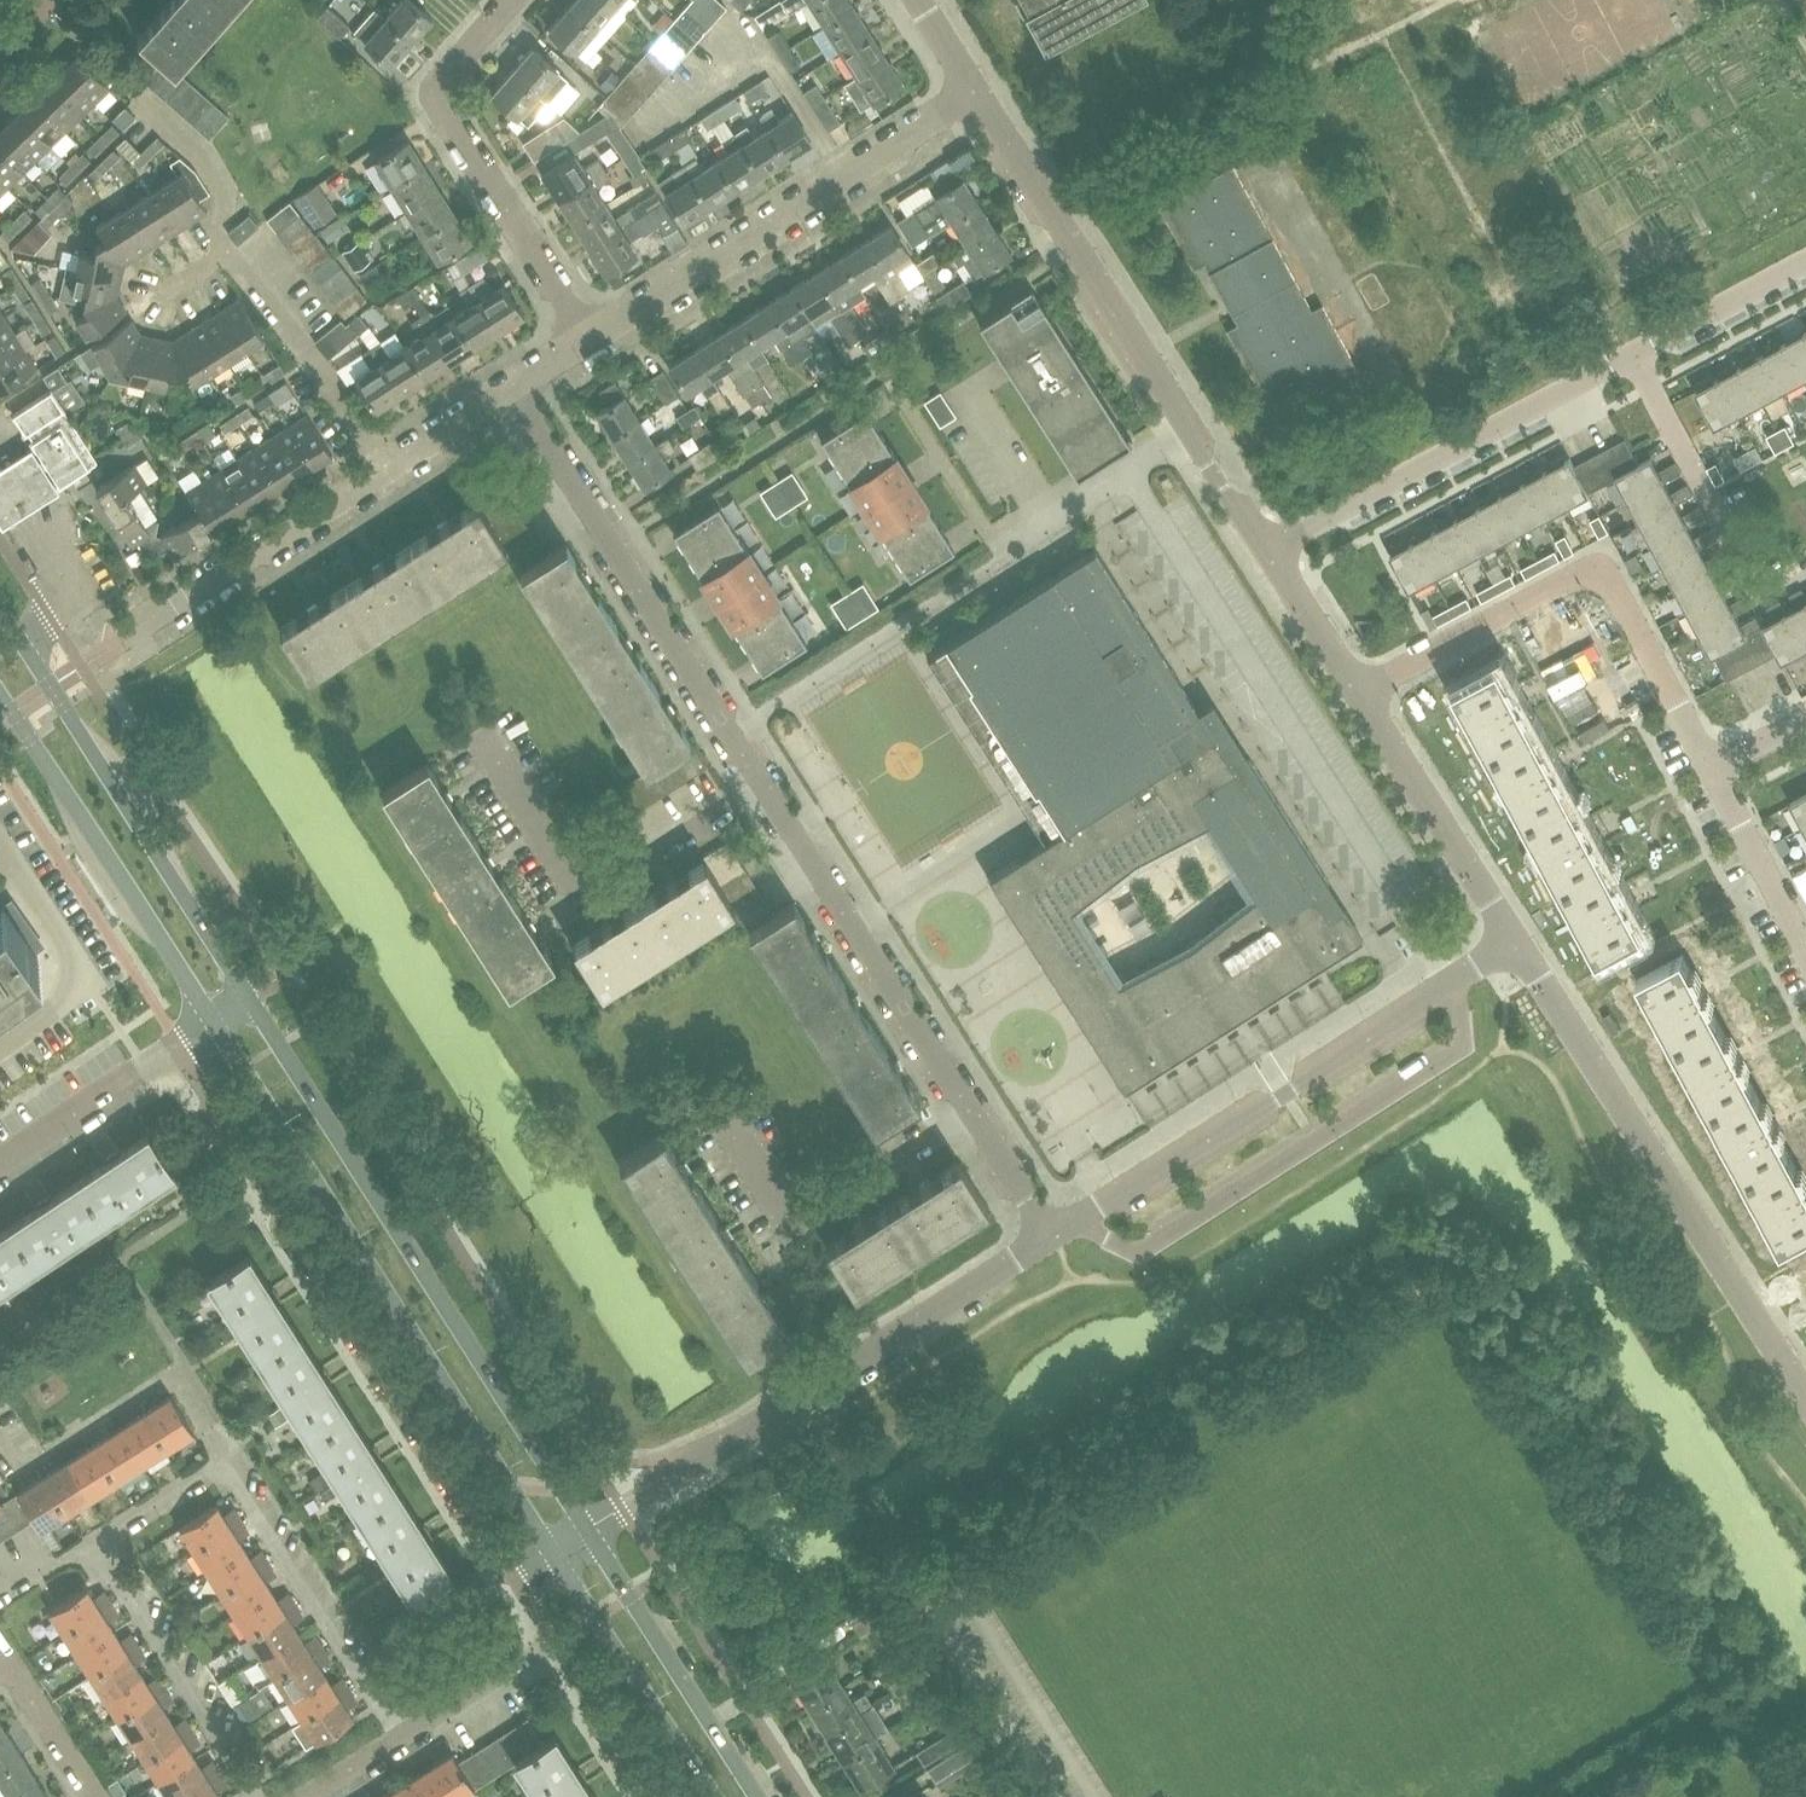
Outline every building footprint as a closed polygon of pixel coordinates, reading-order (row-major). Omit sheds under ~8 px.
[(174,68),(175,69),(176,68),(233,3),(229,0),(170,0),(138,36),(163,58),(174,68)] [(382,21),(372,0),(367,0),(346,10),(357,33),(382,21)] [(386,18),(411,40),(431,18),(411,0),(401,0),(386,18)] [(569,5),(595,28),(615,5),(609,0),(574,0),(569,5)] [(684,8),(706,28),(716,17),(696,0),(691,0),(684,8)] [(719,0),(696,0),(716,17),(726,6),(719,0)] [(741,10),(750,0),(730,0),(741,10)] [(762,28),(789,11),(781,0),(778,0),(754,15),(762,28)] [(825,24),(854,6),(850,0),(810,0),(825,24)] [(1030,13),(1027,14),(1045,48),(1135,0),(1023,0),(1030,13)] [(1267,16),(1287,6),(1284,0),(1274,0),(1262,6),(1267,16)] [(350,26),(327,5),(317,17),(340,37),(350,26)] [(575,50),(595,28),(569,5),(549,28),(575,50)] [(825,24),(841,49),(870,31),(854,6),(825,24)] [(684,8),(674,19),(697,39),(706,28),(684,8)] [(365,41),(391,63),(411,40),(386,18),(365,41)] [(674,19),(664,30),(687,50),(697,39),(674,19)] [(778,29),(768,36),(779,54),(790,47),(778,29)] [(677,61),(687,50),(664,30),(655,41),(677,61)] [(845,82),(886,57),(870,31),(841,49),(857,74),(845,82)] [(668,72),(677,61),(655,41),(645,52),(668,72)] [(532,47),(513,69),(535,89),(548,101),(568,78),(532,47)] [(800,64),(790,47),(779,54),(790,71),(800,64)] [(659,82),(668,72),(645,52),(636,62),(659,82)] [(78,54),(64,68),(95,100),(110,86),(78,54)] [(903,83),(886,57),(845,82),(861,107),(873,100),(874,102),(903,83)] [(144,80),(144,81),(155,90),(174,68),(163,58),(144,80)] [(636,62),(627,73),(649,93),(659,82),(636,62)] [(64,68),(49,83),(80,115),(95,100),(64,68)] [(155,90),(165,99),(185,76),(176,68),(175,69),(174,68),(155,90)] [(492,92),(528,124),(548,101),(535,89),(513,69),(492,92)] [(599,85),(607,92),(620,77),(613,70),(599,85)] [(627,73),(617,84),(640,104),(649,93),(627,73)] [(165,99),(176,109),(196,86),(185,76),(165,99)] [(768,90),(761,79),(743,90),(750,101),(768,90)] [(49,83),(34,97),(66,129),(80,115),(49,83)] [(803,91),(811,104),(824,96),(816,83),(803,91)] [(617,84),(608,94),(630,115),(640,104),(617,84)] [(176,109),(187,118),(207,95),(196,86),(176,109)] [(598,105),(607,113),(608,114),(611,116),(621,126),(630,115),(608,94),(598,105)] [(187,118),(198,127),(217,105),(207,95),(187,118)] [(735,95),(718,106),(724,117),(742,106),(735,95)] [(811,104),(827,130),(841,121),(824,96),(811,104)] [(34,97),(20,111),(51,143),(66,129),(34,97)] [(864,107),(870,117),(879,111),(872,101),(864,107)] [(198,127),(210,138),(229,116),(217,105),(198,127)] [(718,106),(700,117),(707,128),(724,117),(718,106)] [(811,140),(793,111),(779,120),(772,108),(760,116),(767,128),(785,156),(811,140)] [(122,128),(135,116),(128,109),(115,121),(122,128)] [(20,111),(5,125),(37,158),(51,143),(20,111)] [(615,126),(608,114),(607,113),(580,130),(574,134),(575,134),(582,147),(615,126)] [(534,159),(575,134),(574,134),(580,130),(564,116),(523,142),(534,159)] [(112,124),(101,135),(108,143),(120,131),(112,124)] [(0,130),(0,149),(22,172),(37,158),(5,125),(0,130)] [(747,125),(734,133),(740,143),(760,173),(785,156),(767,128),(754,136),(747,125)] [(692,138),(685,127),(667,138),(674,149),(692,138)] [(729,151),(716,160),(735,188),(760,173),(740,143),(734,133),(722,140),(729,151)] [(101,135),(88,148),(95,155),(108,143),(101,135)] [(158,135),(156,137),(146,146),(153,154),(165,143),(158,135)] [(657,160),(674,149),(667,138),(650,150),(657,160)] [(377,160),(392,184),(424,164),(409,140),(377,160)] [(140,167),(153,154),(146,146),(133,159),(140,167)] [(109,167),(121,156),(114,148),(102,159),(108,166),(109,167)] [(7,186),(22,172),(0,149),(0,178),(7,186)] [(1184,149),(1141,172),(1193,267),(1203,261),(1236,322),(1226,327),(1281,427),(1354,387),(1346,371),(1356,365),(1321,302),(1311,307),(1232,163),(1201,180),(1184,149)] [(91,160),(84,153),(83,152),(71,164),(79,171),(91,160)] [(542,172),(558,197),(605,168),(599,158),(584,168),(574,152),(542,172)] [(166,163),(175,177),(165,183),(189,221),(207,210),(199,198),(209,191),(195,169),(179,155),(166,163)] [(696,157),(684,164),(709,204),(735,188),(716,160),(703,168),(696,157)] [(97,179),(109,167),(108,166),(102,159),(89,171),(97,179)] [(66,184),(79,171),(71,164),(59,176),(66,184)] [(392,184),(407,208),(439,189),(424,164),(392,184)] [(665,192),(684,221),(709,204),(684,164),(672,172),(679,183),(665,192)] [(558,197),(573,222),(605,202),(595,186),(611,177),(605,168),(558,197)] [(634,185),(647,177),(642,168),(629,176),(634,185)] [(326,178),(304,191),(322,221),(344,207),(326,178)] [(938,229),(952,220),(979,203),(963,179),(937,196),(937,197),(915,210),(914,209),(896,220),(912,245),(929,233),(937,228),(938,229)] [(165,183),(148,194),(173,232),(189,221),(165,183)] [(67,193),(59,185),(47,197),(54,205),(67,193)] [(407,208),(423,234),(455,213),(439,189),(407,208)] [(655,190),(614,217),(605,202),(573,222),(589,246),(662,200),(655,190)] [(74,201),(67,193),(54,205),(62,213),(74,201)] [(148,194),(132,204),(156,242),(173,232),(148,194)] [(35,209),(42,216),(43,217),(54,205),(47,197),(35,209)] [(290,200),(267,218),(276,229),(299,211),(290,200)] [(665,233),(677,226),(662,200),(589,246),(605,271),(636,251),(626,236),(640,227),(641,229),(647,225),(652,227),(659,223),(665,233)] [(954,240),(959,249),(952,253),(953,255),(995,228),(979,203),(952,220),(962,235),(954,240)] [(132,204),(115,215),(139,253),(156,242),(132,204)] [(46,227),(62,213),(54,205),(43,217),(42,216),(39,219),(46,227)] [(21,228),(33,216),(25,208),(13,220),(21,228)] [(307,222),(299,211),(276,229),(284,240),(307,222)] [(228,231),(238,243),(259,224),(249,213),(228,231)] [(439,258),(471,238),(455,213),(423,234),(439,258)] [(106,240),(98,245),(124,263),(139,253),(115,215),(97,226),(106,240)] [(320,228),(327,240),(350,227),(344,215),(320,228)] [(52,233),(46,227),(39,219),(10,247),(34,251),(52,233)] [(8,240),(21,228),(13,220),(1,232),(8,240)] [(316,233),(307,222),(284,240),(293,251),(316,233)] [(890,225),(865,241),(900,295),(911,289),(898,269),(913,260),(890,225)] [(974,275),(983,269),(1010,252),(995,228),(953,255),(958,263),(964,260),(974,275)] [(324,243),(316,233),(293,251),(302,262),(324,243)] [(343,249),(344,250),(350,261),(366,252),(359,240),(343,249)] [(873,274),(879,284),(890,302),(900,295),(865,241),(841,256),(858,283),(873,274)] [(332,254),(324,243),(302,262),(310,272),(332,254)] [(488,257),(480,244),(456,259),(464,271),(470,268),(488,257)] [(79,251),(75,269),(120,279),(124,263),(98,245),(97,245),(95,255),(79,251)] [(7,260),(8,259),(0,246),(0,264),(7,260)] [(925,272),(935,267),(934,266),(940,262),(933,251),(916,263),(922,273),(925,272)] [(341,264),(334,256),(332,254),(310,272),(318,282),(341,264)] [(841,256),(817,272),(859,338),(870,331),(851,303),(853,301),(846,291),(858,283),(841,256)] [(456,259),(446,264),(454,277),(464,271),(456,259)] [(349,275),(341,264),(318,282),(326,293),(349,275)] [(377,264),(362,272),(368,284),(383,275),(377,264)] [(3,272),(12,286),(21,280),(12,266),(3,272)] [(616,267),(606,273),(614,287),(624,281),(616,267)] [(946,285),(935,267),(925,272),(937,291),(946,285)] [(470,268),(464,271),(471,283),(477,280),(470,268)] [(87,291),(85,301),(117,295),(120,279),(75,269),(71,288),(87,291)] [(454,277),(462,289),(460,291),(469,305),(455,313),(475,345),(499,329),(471,283),(471,284),(464,272),(454,277)] [(792,287),(810,314),(809,314),(816,325),(831,316),(849,344),(859,338),(817,272),(792,287)] [(358,286),(349,275),(326,293),(335,304),(358,286)] [(32,283),(41,297),(49,292),(51,293),(41,277),(32,283)] [(477,280),(471,283),(499,329),(524,314),(504,282),(488,293),(479,278),(477,280)] [(937,296),(945,309),(972,292),(964,279),(937,296)] [(21,301),(27,297),(31,295),(21,280),(12,286),(21,301)] [(1387,283),(1373,289),(1385,318),(1400,311),(1387,283)] [(414,284),(406,289),(414,301),(422,297),(414,284)] [(345,316),(368,298),(358,286),(335,304),(345,316)] [(785,329),(809,314),(810,314),(792,287),(768,303),(785,329)] [(1032,287),(978,321),(1076,475),(1100,460),(1098,456),(1108,450),(1113,456),(1123,450),(1116,438),(1123,434),(1125,433),(1032,287)] [(406,289),(397,294),(404,307),(414,301),(406,289)] [(41,297),(50,311),(59,305),(51,293),(49,292),(41,297)] [(87,335),(126,311),(117,295),(85,301),(90,309),(76,318),(87,335)] [(239,298),(222,310),(246,348),(263,336),(239,298)] [(25,305),(34,319),(43,313),(34,299),(25,305)] [(759,345),(760,345),(773,336),(781,348),(781,347),(792,364),(803,357),(791,339),(785,329),(768,303),(742,319),(759,345)] [(430,309),(422,314),(450,361),(475,345),(455,313),(449,304),(433,314),(430,309)] [(222,310),(205,321),(228,359),(246,348),(222,310)] [(43,334),(50,330),(52,328),(43,313),(34,319),(43,334)] [(1787,341),(1786,342),(1805,377),(1805,376),(1805,324),(1800,313),(1790,319),(1798,335),(1787,341)] [(358,314),(350,320),(359,331),(367,325),(358,314)] [(420,335),(405,345),(425,377),(450,361),(422,314),(411,321),(420,335)] [(15,332),(4,315),(0,317),(0,342),(15,332)] [(323,333),(324,334),(337,350),(359,331),(350,320),(346,324),(341,318),(323,333)] [(93,343),(93,344),(104,360),(117,351),(123,360),(141,333),(140,333),(131,319),(93,343)] [(768,358),(760,345),(759,345),(742,319),(718,334),(761,402),(772,395),(763,382),(764,382),(754,366),(768,358)] [(211,370),(228,359),(205,321),(187,331),(211,370)] [(1776,347),(1765,353),(1764,353),(1783,388),(1805,377),(1786,342),(1787,341),(1777,325),(1768,331),(1776,347)] [(187,331),(173,340),(179,373),(188,367),(196,379),(211,370),(187,331)] [(26,349),(15,332),(0,342),(0,366),(26,349)] [(128,377),(147,382),(157,337),(141,333),(123,360),(123,361),(131,362),(128,377)] [(802,333),(791,339),(803,357),(813,351),(802,333)] [(712,376),(726,367),(743,395),(745,394),(753,407),(761,402),(718,334),(695,349),(710,375),(719,387),(712,376)] [(47,341),(56,355),(57,355),(66,350),(56,335),(47,341)] [(173,340),(157,337),(147,382),(166,386),(170,371),(178,373),(179,373),(173,340)] [(1754,359),(1743,365),(1742,365),(1761,400),(1783,388),(1764,353),(1765,353),(1756,337),(1745,342),(1754,359)] [(380,340),(371,346),(401,392),(425,377),(405,345),(389,355),(380,340)] [(376,408),(401,392),(371,346),(362,352),(362,353),(357,356),(366,370),(355,376),(376,408)] [(1732,371),(1721,376),(1720,377),(1739,412),(1761,400),(1742,365),(1743,365),(1734,348),(1724,354),(1732,371)] [(37,367),(26,349),(0,366),(0,391),(37,367)] [(730,404),(719,387),(710,375),(695,349),(669,365),(686,392),(699,384),(706,395),(708,394),(719,411),(730,404)] [(810,353),(802,358),(809,368),(817,363),(810,353)] [(1702,366),(1710,382),(1697,389),(1716,425),(1739,412),(1720,377),(1721,376),(1712,360),(1702,366)] [(266,372),(272,381),(286,372),(280,363),(266,372)] [(43,375),(52,389),(62,384),(52,369),(43,375)] [(663,369),(650,377),(666,402),(679,394),(663,369)] [(259,376),(245,385),(251,395),(266,385),(259,376)] [(639,418),(624,394),(615,380),(601,389),(610,403),(597,411),(612,435),(639,418)] [(283,383),(269,392),(274,401),(288,392),(283,383)] [(231,394),(236,403),(237,404),(251,395),(245,385),(231,394)] [(98,462),(52,389),(13,413),(25,433),(29,430),(36,441),(33,444),(60,486),(98,462)] [(269,392),(254,402),(259,410),(274,401),(269,392)] [(940,425),(952,418),(936,393),(924,401),(940,425)] [(677,416),(683,426),(701,415),(694,404),(677,416)] [(201,405),(187,413),(188,415),(193,423),(207,414),(201,405)] [(249,405),(233,414),(239,423),(254,414),(249,405)] [(820,438),(865,507),(909,478),(865,409),(820,438)] [(172,423),(178,432),(193,423),(188,415),(187,413),(172,423)] [(332,452),(307,413),(289,425),(314,463),(332,452)] [(219,423),(220,424),(225,432),(239,423),(233,414),(219,423)] [(137,427),(133,421),(131,418),(117,428),(122,436),(137,427)] [(612,435),(628,461),(669,435),(668,434),(654,443),(639,418),(612,435)] [(211,420),(195,430),(201,439),(216,429),(211,420)] [(289,425),(272,436),(297,474),(314,463),(289,425)] [(128,446),(143,436),(137,427),(122,436),(128,446)] [(1785,427),(1778,431),(1785,446),(1793,441),(1785,427)] [(182,438),(182,439),(187,447),(201,439),(195,430),(182,438)] [(1777,432),(1769,436),(1777,451),(1785,446),(1777,432)] [(153,440),(163,454),(172,448),(162,434),(153,440)] [(676,447),(669,435),(628,461),(644,485),(671,468),(662,455),(676,447)] [(272,436),(255,447),(280,485),(297,474),(272,436)] [(688,455),(697,468),(724,450),(715,437),(688,455)] [(1626,438),(1611,445),(1625,471),(1640,463),(1626,438)] [(1566,505),(1589,492),(1574,465),(1570,457),(1561,441),(1551,446),(1560,463),(1548,469),(1547,469),(1566,505)] [(1617,475),(1625,471),(1611,445),(1598,452),(1613,479),(1618,476),(1617,475)] [(255,447),(238,457),(263,496),(280,485),(255,447)] [(1537,475),(1526,481),(1525,481),(1544,517),(1566,505),(1547,469),(1548,469),(1539,452),(1529,458),(1537,475)] [(1601,485),(1613,479),(1598,452),(1587,458),(1601,485)] [(1652,456),(1640,463),(1625,471),(1617,475),(1618,476),(1630,498),(1665,480),(1682,471),(1677,461),(1660,470),(1652,456)] [(238,457),(220,468),(246,507),(263,496),(238,457)] [(1589,492),(1601,485),(1587,458),(1574,465),(1589,492)] [(1716,463),(1709,467),(1717,481),(1724,478),(1716,463)] [(96,488),(108,506),(126,493),(126,494),(146,481),(135,464),(96,488)] [(1516,486),(1504,492),(1503,493),(1522,528),(1544,517),(1525,481),(1526,481),(1517,464),(1507,470),(1516,486)] [(220,468),(203,479),(229,518),(246,507),(220,468)] [(768,503),(800,482),(792,470),(760,490),(768,503)] [(1493,498),(1482,505),(1481,505),(1500,540),(1522,528),(1503,493),(1504,492),(1495,476),(1484,482),(1493,498)] [(954,548),(909,478),(865,507),(909,577),(954,548)] [(186,490),(199,510),(211,529),(229,518),(203,479),(186,490)] [(1671,491),(1665,480),(1630,498),(1641,520),(1676,502),(1677,502),(1694,493),(1688,483),(1671,491)] [(800,482),(768,503),(776,516),(808,495),(800,482)] [(1471,510),(1459,517),(1478,552),(1500,540),(1481,505),(1482,505),(1473,488),(1463,494),(1471,510)] [(141,547),(152,549),(155,534),(151,533),(126,494),(126,493),(108,506),(132,544),(138,541),(141,545),(141,547)] [(1449,522),(1437,528),(1437,529),(1456,564),(1478,552),(1459,517),(1451,500),(1440,506),(1449,522)] [(477,501),(411,543),(440,588),(506,546),(506,545),(498,533),(490,520),(482,508),(477,501)] [(1683,514),(1677,502),(1676,502),(1641,520),(1653,542),(1688,524),(1689,524),(1706,515),(1700,505),(1683,514)] [(673,532),(717,601),(762,572),(718,503),(673,532)] [(160,535),(155,534),(152,549),(164,551),(164,550),(169,547),(173,553),(211,529),(199,510),(160,535)] [(1426,534),(1415,540),(1434,576),(1456,564),(1437,529),(1437,528),(1428,512),(1418,517),(1426,534)] [(1600,516),(1592,520),(1601,536),(1608,531),(1600,516)] [(1392,553),(1411,588),(1434,576),(1415,540),(1406,524),(1396,529),(1405,546),(1392,553)] [(1695,536),(1689,524),(1688,524),(1653,542),(1665,564),(1700,546),(1701,547),(1718,538),(1712,527),(1695,536)] [(1566,536),(1558,540),(1566,555),(1574,551),(1566,536)] [(547,554),(539,541),(513,558),(520,571),(547,554)] [(520,571),(562,637),(608,608),(566,542),(547,554),(520,571)] [(411,543),(346,585),(375,631),(440,588),(411,543)] [(1712,569),(1729,560),(1724,549),(1707,558),(1701,547),(1700,546),(1665,564),(1677,586),(1712,568),(1712,569)] [(1208,726),(1216,721),(1210,713),(1203,717),(1095,547),(926,655),(1011,787),(1044,839),(988,875),(1057,984),(1123,1087),(1246,1009),(1292,980),(1320,962),(1347,944),(1328,914),(1324,907),(1331,902),(1326,893),(1318,898),(1314,892),(1329,882),(1250,758),(1235,767),(1230,761),(1238,755),(1232,747),(1225,752),(1208,726)] [(125,555),(132,566),(144,559),(137,548),(125,555)] [(1556,551),(1541,560),(1544,567),(1560,558),(1556,551)] [(1624,558),(1632,573),(1645,566),(1638,551),(1624,558)] [(1523,568),(1528,576),(1543,567),(1540,560),(1523,568)] [(1736,572),(1718,580),(1712,569),(1712,568),(1677,586),(1689,608),(1723,590),(1724,591),(1741,582),(1736,572)] [(806,642),(762,572),(717,601),(761,671),(806,642)] [(1511,575),(1496,583),(1500,591),(1515,582),(1511,575)] [(838,614),(871,593),(863,581),(830,602),(838,614)] [(1495,584),(1479,592),(1483,600),(1498,591),(1495,584)] [(309,673),(375,631),(346,585),(280,627),(309,673)] [(1790,595),(1793,601),(1797,601),(1799,605),(1787,612),(1805,647),(1805,593),(1803,588),(1790,595)] [(1730,602),(1724,591),(1723,590),(1689,608),(1700,630),(1735,612),(1736,613),(1753,604),(1747,593),(1730,602)] [(871,593),(838,614),(846,627),(879,606),(871,593)] [(1467,598),(1452,607),(1456,614),(1472,606),(1467,598)] [(1764,624),(1765,626),(1779,651),(1783,659),(1805,647),(1787,612),(1781,600),(1768,606),(1772,613),(1775,614),(1777,617),(1764,624)] [(1450,607),(1434,615),(1438,623),(1455,615),(1450,607)] [(650,674),(631,644),(608,608),(562,637),(604,703),(650,674)] [(1759,614),(1741,623),(1736,613),(1735,612),(1700,630),(1713,654),(1727,646),(1739,639),(1752,632),(1765,626),(1764,624),(1759,614)] [(1766,658),(1779,651),(1765,626),(1752,632),(1766,658)] [(1753,665),(1766,658),(1752,632),(1739,639),(1753,665)] [(1740,672),(1753,665),(1739,639),(1727,646),(1740,672)] [(1432,654),(1440,677),(1455,671),(1452,663),(1464,659),(1458,645),(1432,654)] [(1713,654),(1727,679),(1740,672),(1727,646),(1713,654)] [(1525,708),(1519,697),(1518,696),(1517,697),(1499,664),(1455,688),(1491,755),(1535,731),(1523,709),(1525,708)] [(692,740),(668,703),(650,674),(604,703),(647,769),(655,764),(667,756),(679,749),(691,741),(692,740)] [(1561,775),(1555,764),(1554,763),(1553,764),(1535,731),(1491,755),(1527,822),(1571,798),(1559,776),(1561,775)] [(706,766),(691,741),(679,749),(694,773),(706,766)] [(682,781),(694,773),(679,749),(667,756),(682,781)] [(670,789),(682,781),(667,756),(655,764),(670,789)] [(470,826),(448,791),(428,759),(382,789),(424,855),(470,826)] [(658,796),(670,789),(655,764),(647,769),(643,772),(658,796)] [(643,772),(630,779),(646,804),(658,796),(643,772)] [(634,812),(646,804),(630,779),(618,787),(634,812)] [(622,819),(634,812),(618,787),(606,794),(622,819)] [(610,827),(622,819),(606,794),(593,802),(610,827)] [(1792,801),(1804,825),(1805,824),(1805,794),(1792,801)] [(1596,842),(1590,830),(1590,829),(1588,830),(1571,798),(1527,822),(1563,889),(1607,865),(1595,842),(1596,842)] [(512,892),(489,855),(470,826),(424,855),(466,921),(512,892)] [(743,865),(727,840),(714,848),(730,873),(743,865)] [(704,860),(718,880),(730,873),(714,848),(701,857),(704,860)] [(704,860),(638,902),(668,948),(734,906),(734,904),(726,892),(718,880),(704,860)] [(743,865),(730,873),(718,880),(726,892),(750,877),(743,865)] [(1629,903),(1623,891),(1622,890),(1621,891),(1607,865),(1563,889),(1599,956),(1643,932),(1628,903),(1629,903)] [(758,889),(750,877),(726,892),(734,904),(758,889)] [(765,901),(758,889),(734,904),(734,906),(741,917),(765,901)] [(554,958),(529,919),(512,892),(466,921),(508,987),(554,958)] [(741,917),(749,929),(773,914),(765,901),(741,917)] [(773,914),(749,929),(747,930),(790,996),(835,967),(793,901),(773,914)] [(601,990),(668,948),(638,902),(571,944),(601,990)] [(38,955),(33,948),(37,945),(12,910),(8,912),(3,905),(0,908),(0,982),(38,955)] [(1705,993),(1699,982),(1699,981),(1698,982),(1683,955),(1638,978),(1674,1045),(1719,1022),(1704,994),(1705,993)] [(790,996),(832,1062),(878,1033),(835,967),(790,996)] [(32,1012),(62,997),(49,973),(20,989),(32,1012)] [(1741,1060),(1735,1049),(1735,1048),(1733,1049),(1719,1022),(1674,1045),(1711,1113),(1755,1090),(1740,1061),(1741,1060)] [(920,1099),(878,1033),(832,1062),(874,1128),(920,1099)] [(1777,1127),(1771,1115),(1770,1115),(1769,1115),(1755,1090),(1711,1113),(1746,1179),(1790,1155),(1775,1127),(1777,1127)] [(706,1198),(684,1164),(664,1132),(618,1162),(660,1228),(706,1198)] [(117,1149),(105,1157),(108,1161),(79,1180),(104,1218),(173,1172),(148,1134),(119,1153),(117,1149)] [(1805,1181),(1804,1181),(1790,1155),(1746,1179),(1782,1246),(1805,1233),(1805,1181)] [(958,1160),(891,1202),(920,1248),(987,1206),(958,1160)] [(49,1194),(37,1202),(39,1206),(10,1225),(36,1264),(104,1218),(79,1180),(51,1198),(49,1194)] [(748,1265),(706,1198),(660,1228),(702,1294),(748,1265)] [(824,1245),(853,1290),(920,1248),(891,1202),(824,1245)] [(36,1264),(10,1225),(0,1232),(0,1287),(36,1264)] [(281,1298),(274,1287),(270,1289),(248,1255),(210,1280),(260,1359),(299,1334),(278,1301),(281,1298)] [(790,1331),(748,1265),(702,1294),(744,1360),(790,1331)] [(332,1377),(324,1366),(320,1368),(299,1334),(260,1359),(311,1439),(350,1414),(328,1380),(332,1377)] [(193,1431),(170,1396),(144,1412),(167,1448),(193,1431)] [(144,1412),(119,1428),(142,1464),(167,1448),(144,1412)] [(383,1458),(375,1445),(371,1447),(350,1414),(311,1439),(361,1518),(400,1493),(379,1460),(383,1458)] [(119,1428),(94,1444),(116,1480),(142,1464),(119,1428)] [(94,1444),(69,1460),(91,1496),(116,1480),(94,1444)] [(69,1460),(44,1476),(66,1512),(91,1496),(69,1460)] [(154,1483),(147,1471),(136,1477),(135,1481),(141,1491),(154,1483)] [(34,1519),(40,1528),(66,1512),(44,1476),(17,1493),(34,1519)] [(332,1486),(321,1493),(327,1502),(338,1495),(332,1486)] [(17,1493),(6,1499),(23,1526),(34,1519),(17,1493)] [(430,1540),(434,1537),(425,1524),(422,1527),(400,1493),(361,1518),(412,1597),(451,1573),(430,1540)] [(0,1503),(0,1515),(11,1533),(23,1526),(6,1499),(0,1503)] [(216,1504),(180,1527),(195,1550),(243,1519),(238,1511),(225,1519),(216,1504)] [(11,1533),(0,1515),(0,1540),(11,1533)] [(195,1550),(208,1571),(244,1548),(235,1534),(247,1526),(243,1519),(195,1550)] [(208,1571),(221,1592),(270,1561),(265,1553),(253,1561),(244,1548),(208,1571)] [(221,1592),(235,1613),(271,1590),(262,1576),(275,1568),(270,1561),(221,1592)] [(86,1587),(50,1610),(64,1632),(113,1602),(108,1594),(96,1602),(86,1587)] [(235,1613),(248,1634),(296,1603),(292,1596),(279,1604),(271,1590),(235,1613)] [(885,1601),(851,1622),(859,1635),(893,1613),(885,1601)] [(64,1632),(78,1653),(114,1631),(105,1617),(117,1609),(113,1602),(64,1632)] [(248,1634),(262,1655),(297,1632),(289,1619),(302,1611),(296,1603),(248,1634)] [(195,1637),(207,1630),(202,1622),(190,1630),(195,1637)] [(78,1653),(91,1675),(139,1644),(134,1636),(122,1644),(114,1631),(78,1653)] [(262,1655),(275,1676),(323,1645),(319,1638),(307,1646),(297,1632),(262,1655)] [(91,1675),(105,1696),(141,1673),(132,1659),(144,1651),(139,1644),(91,1675)] [(275,1676),(289,1697),(324,1674),(316,1661),(329,1653),(323,1645),(275,1676)] [(825,1657),(792,1678),(799,1689),(797,1691),(805,1702),(807,1701),(810,1705),(842,1685),(825,1657)] [(914,1667),(902,1675),(910,1687),(922,1680),(918,1674),(914,1667)] [(105,1696),(118,1717),(167,1686),(162,1679),(150,1686),(141,1673),(105,1696)] [(289,1697),(302,1718),(350,1687),(346,1681),(334,1688),(324,1674),(289,1697)] [(902,1675),(890,1683),(898,1695),(910,1687),(902,1675)] [(811,1708),(808,1709),(816,1721),(819,1720),(826,1732),(873,1702),(872,1702),(865,1691),(852,1699),(842,1685),(810,1705),(811,1708)] [(118,1717),(132,1738),(168,1715),(159,1702),(172,1694),(167,1686),(118,1717)] [(350,1687),(302,1718),(292,1724),(306,1746),(352,1717),(343,1703),(356,1696),(350,1687)] [(232,1705),(242,1720),(247,1717),(248,1719),(260,1711),(249,1694),(232,1705)] [(827,1733),(824,1734),(832,1746),(834,1745),(842,1757),(875,1736),(883,1731),(889,1727),(873,1702),(826,1732),(827,1733)] [(132,1738),(145,1759),(193,1728),(189,1721),(177,1729),(168,1715),(132,1738)] [(528,1717),(516,1725),(531,1749),(543,1742),(528,1717)] [(516,1725),(504,1732),(519,1757),(531,1749),(516,1725)] [(145,1759),(158,1780),(194,1757),(186,1744),(199,1736),(193,1728),(145,1759)] [(953,1728),(916,1752),(924,1764),(961,1741),(953,1728)] [(22,1755),(6,1730),(0,1734),(0,1769),(22,1755)] [(509,1766),(516,1762),(515,1760),(519,1757),(504,1732),(493,1740),(509,1766)] [(538,1796),(593,1796),(583,1781),(587,1779),(580,1767),(576,1769),(554,1735),(543,1742),(531,1749),(519,1757),(515,1760),(516,1762),(538,1796)] [(845,1761),(842,1763),(850,1775),(853,1773),(860,1785),(875,1776),(877,1778),(886,1771),(884,1770),(893,1764),(875,1736),(842,1757),(845,1761)] [(493,1740),(481,1747),(498,1773),(509,1766),(493,1740)] [(964,1745),(927,1768),(934,1781),(935,1780),(939,1787),(963,1772),(967,1778),(983,1767),(974,1753),(968,1751),(964,1745)] [(481,1747),(470,1754),(486,1780),(498,1773),(481,1747)] [(452,1752),(426,1769),(444,1796),(460,1796),(475,1788),(458,1762),(452,1752)] [(470,1754),(458,1762),(475,1788),(486,1780),(470,1754)] [(11,1796),(37,1780),(22,1755),(0,1769),(0,1780),(11,1796)] [(169,1796),(180,1796),(221,1771),(216,1763),(204,1771),(194,1757),(158,1780),(169,1796)] [(401,1784),(409,1796),(444,1796),(426,1769),(401,1784)] [(213,1786),(225,1779),(221,1771),(180,1796),(220,1796),(213,1786)] [(37,1780),(11,1796),(10,1796),(49,1796),(37,1780)] [(381,1796),(409,1796),(401,1784),(381,1796)]
